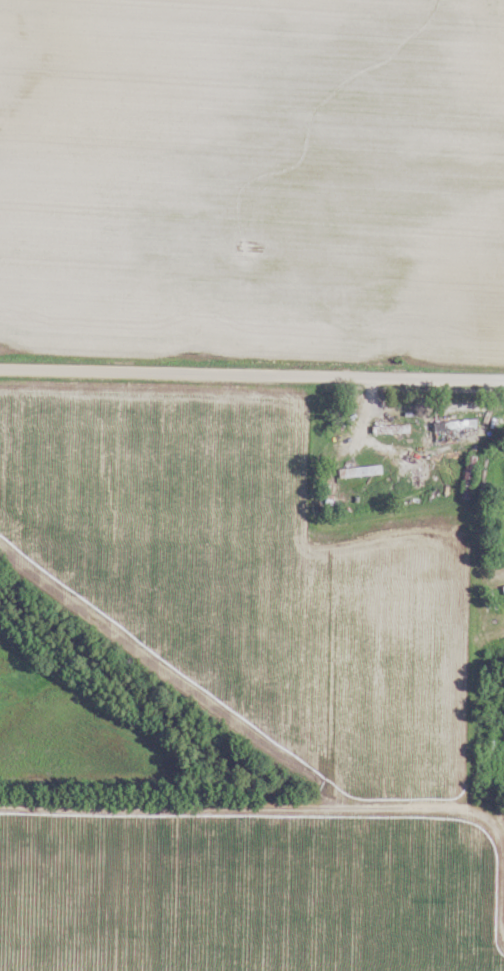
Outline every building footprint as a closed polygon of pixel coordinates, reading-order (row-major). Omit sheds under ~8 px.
[(408,432),(408,425),(371,425),(371,434),(408,432)] [(381,467),(338,467),(338,475),(381,475),(381,467)]
